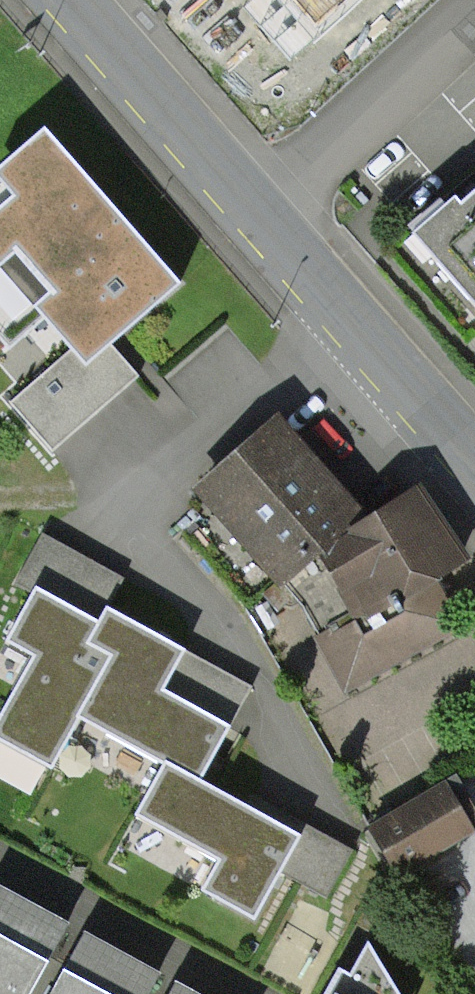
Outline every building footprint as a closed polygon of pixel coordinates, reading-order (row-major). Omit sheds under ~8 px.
[(312,30),(347,0),(286,0),(312,30)] [(0,208),(0,266),(72,350),(10,403),(54,455),(142,380),(112,344),(180,287),(46,130),(0,168),(0,185),(11,198),(0,208)] [(416,239),(474,308),(474,187),(416,239)] [(349,506),(275,423),(203,488),(282,579),(367,525),(349,506)] [(459,558),(415,494),(367,525),(282,579),(289,585),(299,594),(322,634),(330,630),(352,668),(439,619),(419,580),(459,558)] [(36,587),(6,641),(33,655),(0,715),(0,739),(50,767),(77,719),(131,620),(106,606),(101,615),(98,620),(36,587)] [(77,719),(162,764),(163,762),(200,782),(230,726),(163,689),(168,679),(185,649),(131,620),(77,719)] [(260,814),(200,782),(163,762),(162,764),(134,814),(218,859),(200,890),(253,921),(301,836),(260,814)] [(445,782),(375,827),(399,875),(471,832),(445,782)] [(0,890),(0,993),(29,993),(66,925),(0,890)] [(84,935),(51,993),(148,993),(158,976),(84,935)] [(339,968),(325,993),(385,993),(339,968)]
